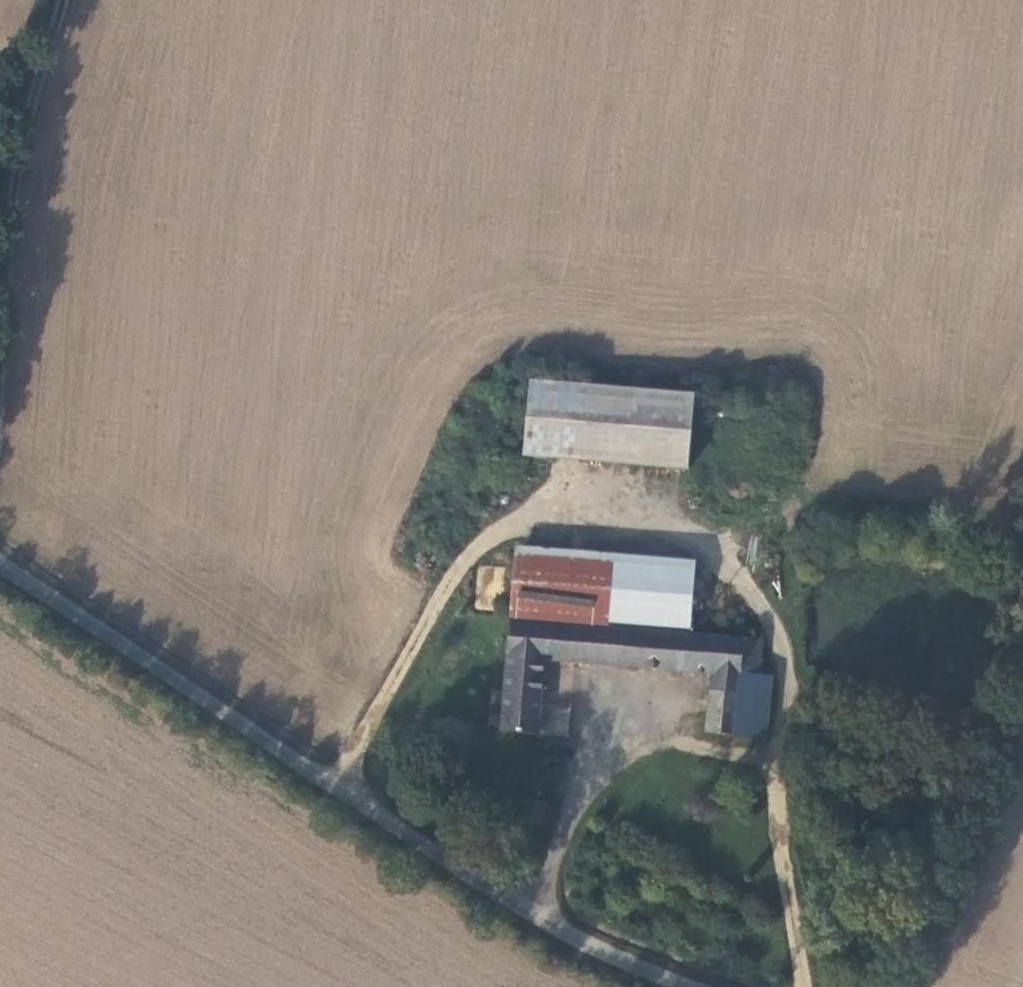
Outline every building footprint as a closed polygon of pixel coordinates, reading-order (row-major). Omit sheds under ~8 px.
[(695,397),(534,385),(527,457),(692,469),(695,397)] [(612,623),(616,567),(520,560),(514,624),(606,630),(607,623),(612,623)] [(612,623),(706,629),(710,573),(616,567),(612,623)] [(705,638),(706,629),(612,623),(607,623),(606,630),(514,624),(509,703),(499,702),(498,721),(506,722),(506,734),(537,735),(538,731),(550,732),(564,724),(566,713),(558,704),(544,704),(547,661),(716,672),(709,733),(737,734),(738,733),(745,678),(762,680),(765,642),(705,638)] [(770,680),(762,680),(745,678),(738,733),(765,736),(770,680)]
